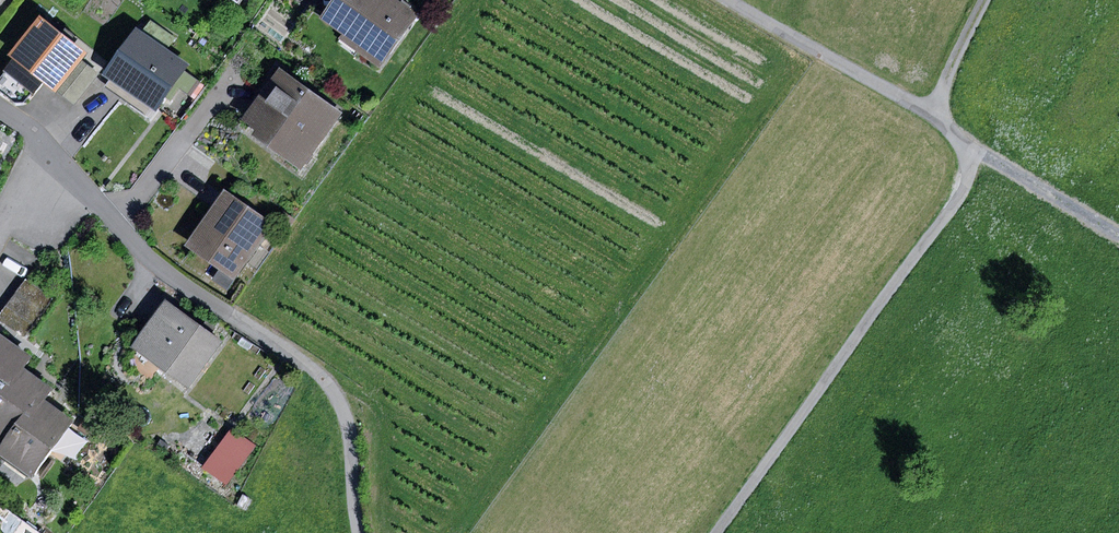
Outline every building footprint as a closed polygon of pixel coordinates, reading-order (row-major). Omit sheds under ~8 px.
[(396,0),(336,0),(322,19),(331,24),(343,33),(339,39),(380,68),(418,15),(396,0)] [(331,24),(322,19),(309,10),(293,34),(315,48),(331,24)] [(87,53),(41,16),(9,55),(56,92),(82,60),(87,53)] [(191,64),(137,27),(103,76),(156,112),(172,90),(175,84),(191,95),(200,81),(186,71),(191,64)] [(99,73),(82,60),(56,92),(74,106),(99,73)] [(280,68),(244,119),(257,128),(250,137),(301,173),(344,113),(280,68)] [(224,188),(185,245),(234,278),(273,220),(224,188)] [(0,315),(0,320),(25,338),(54,299),(26,279),(0,315)] [(166,301),(131,347),(188,389),(223,343),(166,301)] [(18,365),(26,354),(0,335),(0,391),(18,365)] [(42,400),(50,388),(18,365),(0,391),(0,437),(10,444),(42,400)] [(10,444),(1,457),(31,478),(73,422),(42,400),(10,444)] [(85,419),(79,428),(89,435),(95,426),(85,419)] [(232,427),(203,467),(228,484),(257,445),(232,427)] [(242,494),(236,506),(248,512),(254,500),(242,494)]
